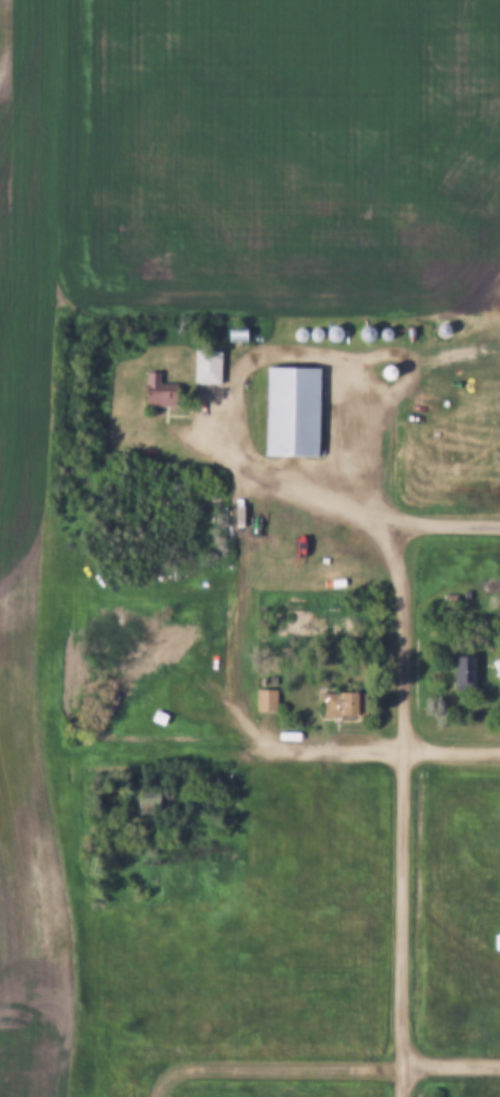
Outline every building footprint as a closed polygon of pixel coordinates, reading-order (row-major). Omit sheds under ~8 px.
[(437,333),(441,332),(443,329),(443,325),(441,322),(437,321),(433,322),(431,325),(431,329),(433,332),(437,333)] [(221,323),(239,323),(239,337),(221,337),(221,323)] [(361,339),(366,338),(369,334),(369,330),(366,325),(361,323),(356,325),(354,330),(354,334),(356,338),(361,339)] [(328,341),(333,339),(335,335),(335,331),(333,326),(328,325),(323,326),(320,331),(320,335),(323,339),(328,341)] [(380,338),(384,337),(386,334),(386,330),(384,326),(380,325),(377,326),(374,330),(374,334),(377,337),(380,338)] [(311,341),(314,339),(317,336),(317,332),(314,329),(311,327),(307,329),(305,332),(305,336),(307,339),(311,341)] [(295,341),(299,339),(301,336),(301,333),(299,330),(295,329),(291,330),(289,333),(289,336),(291,339),(295,341)] [(188,346),(214,346),(214,379),(188,379),(188,346)] [(383,379),(386,378),(390,374),(390,370),(386,367),(383,366),(379,367),(377,370),(377,374),(379,378),(383,379)] [(139,368),(152,368),(152,380),(170,380),(170,402),(139,402),(139,368)] [(260,368),(312,368),(310,455),(258,454),(260,368)] [(448,652),(468,652),(467,679),(448,678),(448,652)] [(250,688),(270,688),(270,708),(250,708),(250,688)] [(313,690),(356,690),(356,713),(317,713),(317,701),(313,701),(313,690)]
